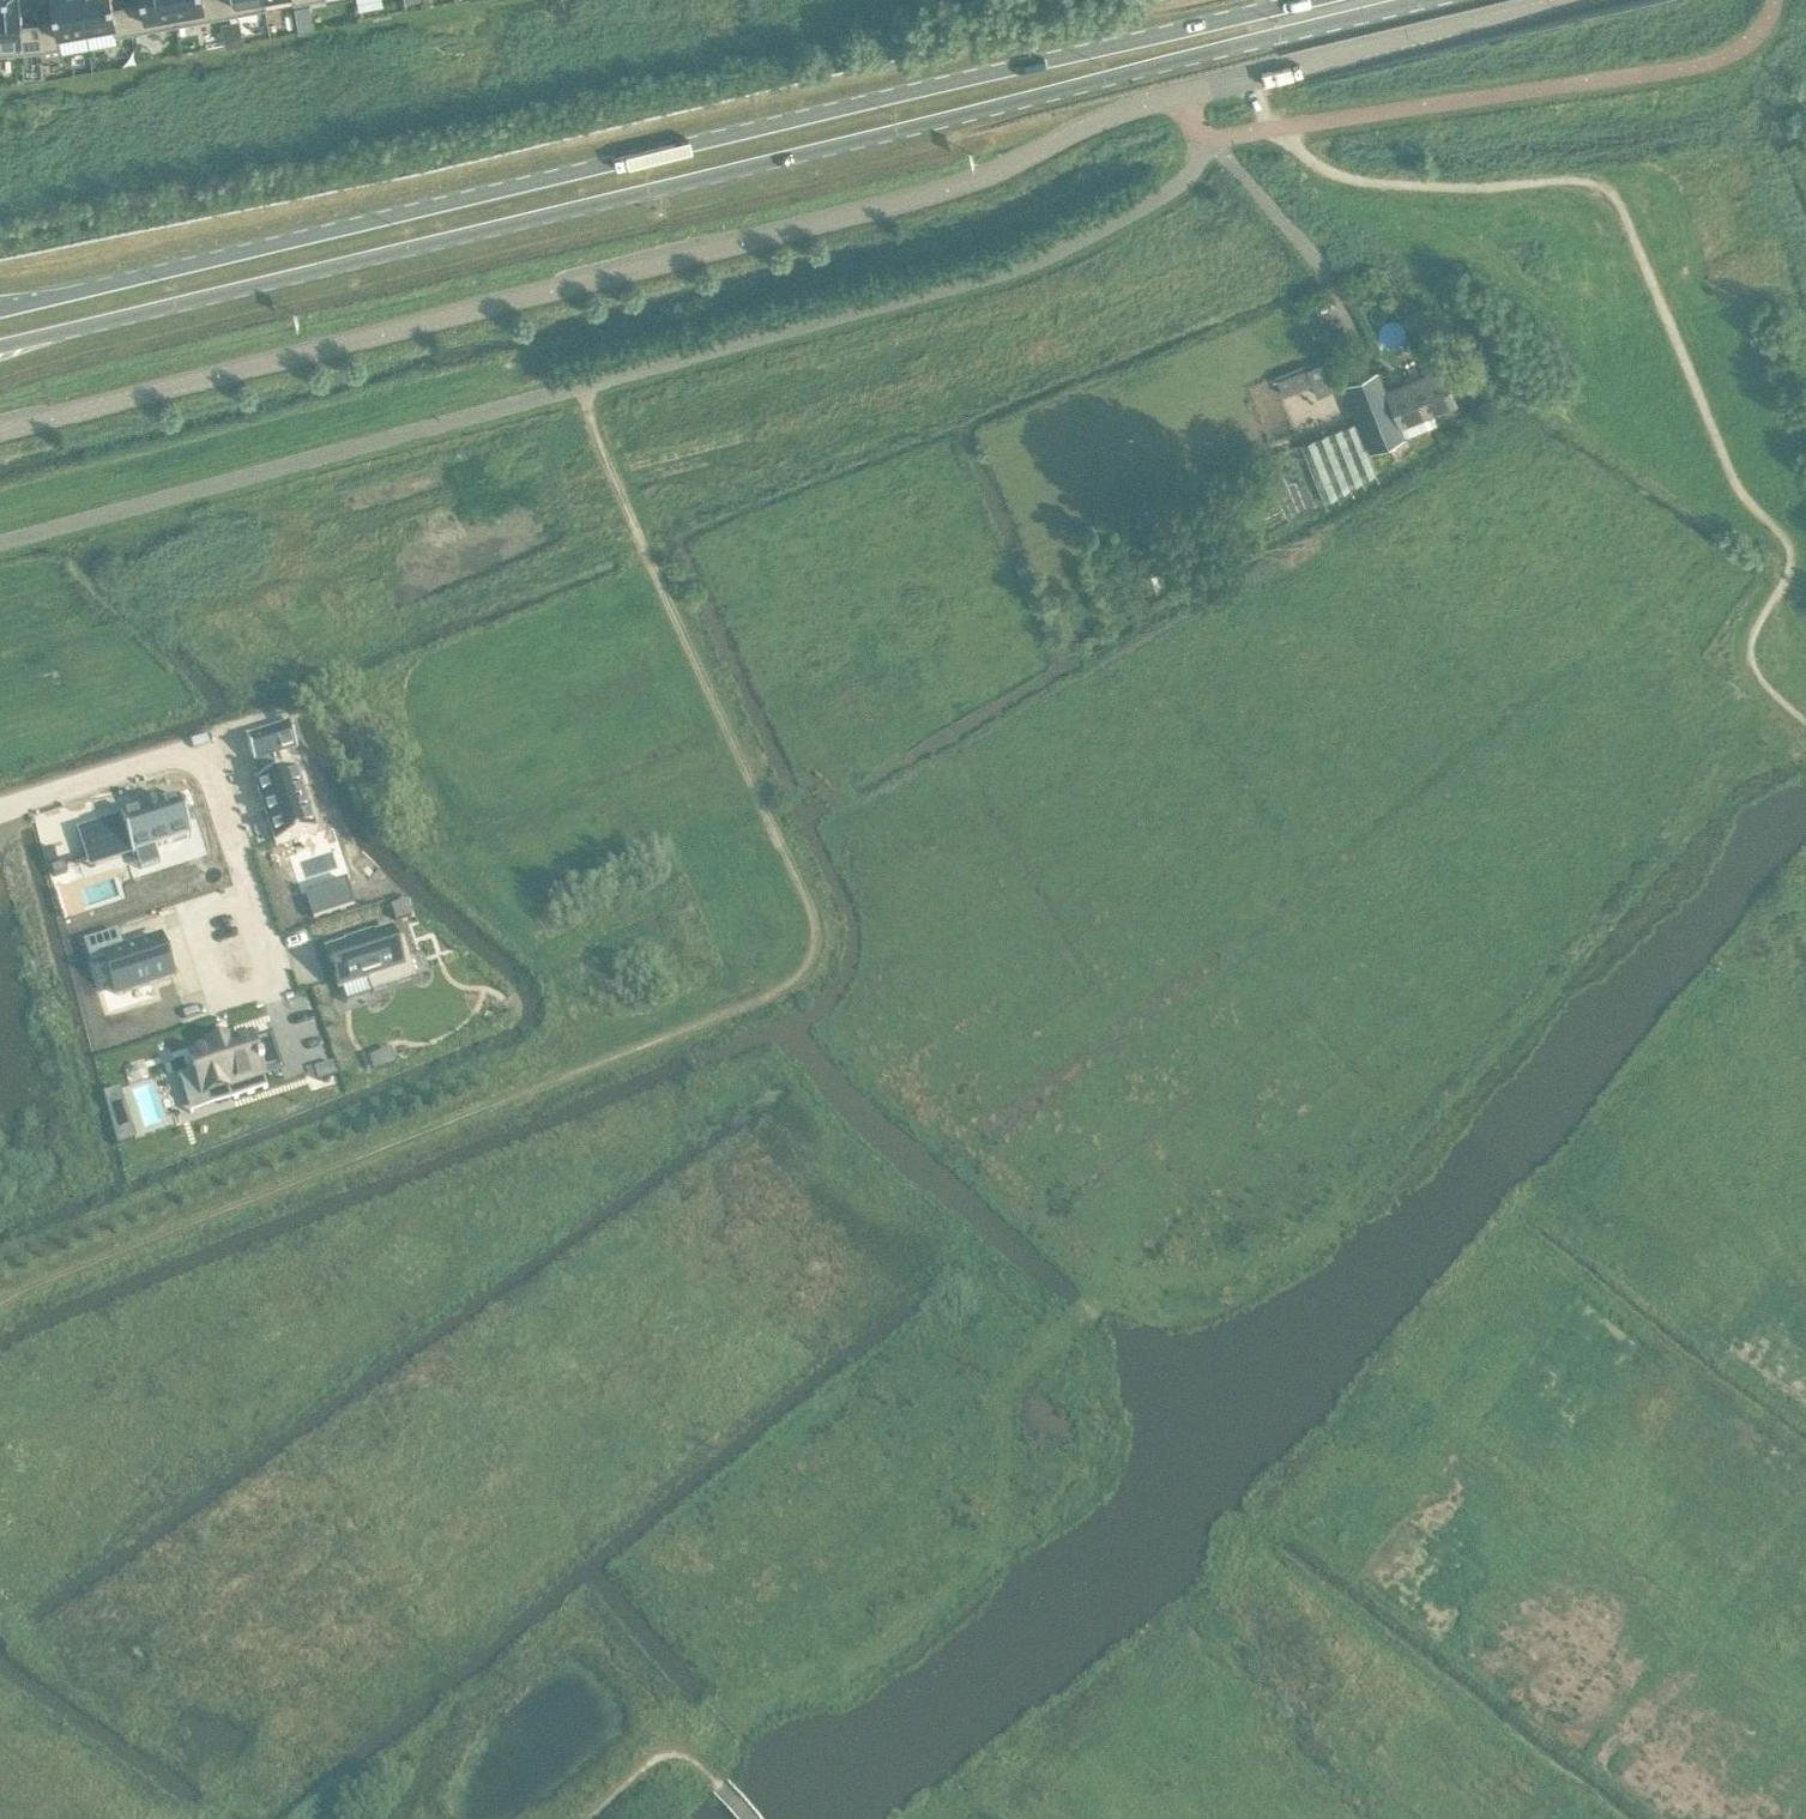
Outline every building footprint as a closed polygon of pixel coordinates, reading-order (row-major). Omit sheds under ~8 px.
[(41,50),(38,22),(21,23),(19,0),(0,0),(0,53),(41,50)] [(38,22),(41,50),(60,46),(59,39),(87,34),(81,0),(50,0),(53,19),(38,22)] [(87,34),(114,29),(115,34),(131,31),(126,4),(112,6),(111,0),(81,0),(87,34)] [(126,4),(131,31),(175,23),(171,0),(140,0),(140,1),(126,4)] [(175,23),(220,15),(217,0),(171,0),(175,23)] [(220,15),(265,7),(264,0),(217,0),(220,15)] [(1321,363),(1307,368),(1317,395),(1331,389),(1321,363)] [(1436,423),(1432,411),(1454,402),(1441,368),(1386,391),(1377,370),(1344,383),(1371,449),(1436,423)] [(1305,369),(1277,380),(1282,394),(1310,383),(1305,369)] [(1355,421),(1300,443),(1325,502),(1376,473),(1355,421)] [(290,724),(246,739),(254,764),(261,761),(266,779),(255,783),(276,846),(317,833),(296,769),(284,773),(278,756),(286,753),(298,749),(290,724)] [(139,810),(76,830),(89,871),(135,856),(140,870),(160,864),(156,849),(192,838),(179,797),(160,803),(159,800),(138,806),(139,810)] [(64,863),(51,867),(54,877),(67,872),(65,864),(64,863)] [(346,881),(306,894),(314,919),(354,906),(346,881)] [(408,902),(405,903),(391,907),(396,921),(412,915),(409,907),(408,902)] [(361,940),(327,951),(339,990),(368,981),(372,992),(376,991),(414,978),(402,941),(396,944),(391,930),(374,935),(372,935),(373,936),(363,939),(363,938),(361,939),(361,940)] [(117,933),(85,943),(92,963),(105,958),(117,996),(172,978),(160,939),(123,951),(117,933)] [(193,1073),(185,1075),(197,1112),(269,1089),(265,1079),(268,1079),(267,1078),(286,1072),(273,1032),(254,1038),(252,1032),(250,1033),(249,1029),(230,1035),(231,1037),(208,1044),(207,1043),(188,1049),(189,1052),(187,1053),(193,1073)] [(333,1063),(314,1069),(318,1080),(336,1074),(333,1063)] [(104,1094),(108,1108),(123,1103),(119,1089),(104,1094)]
